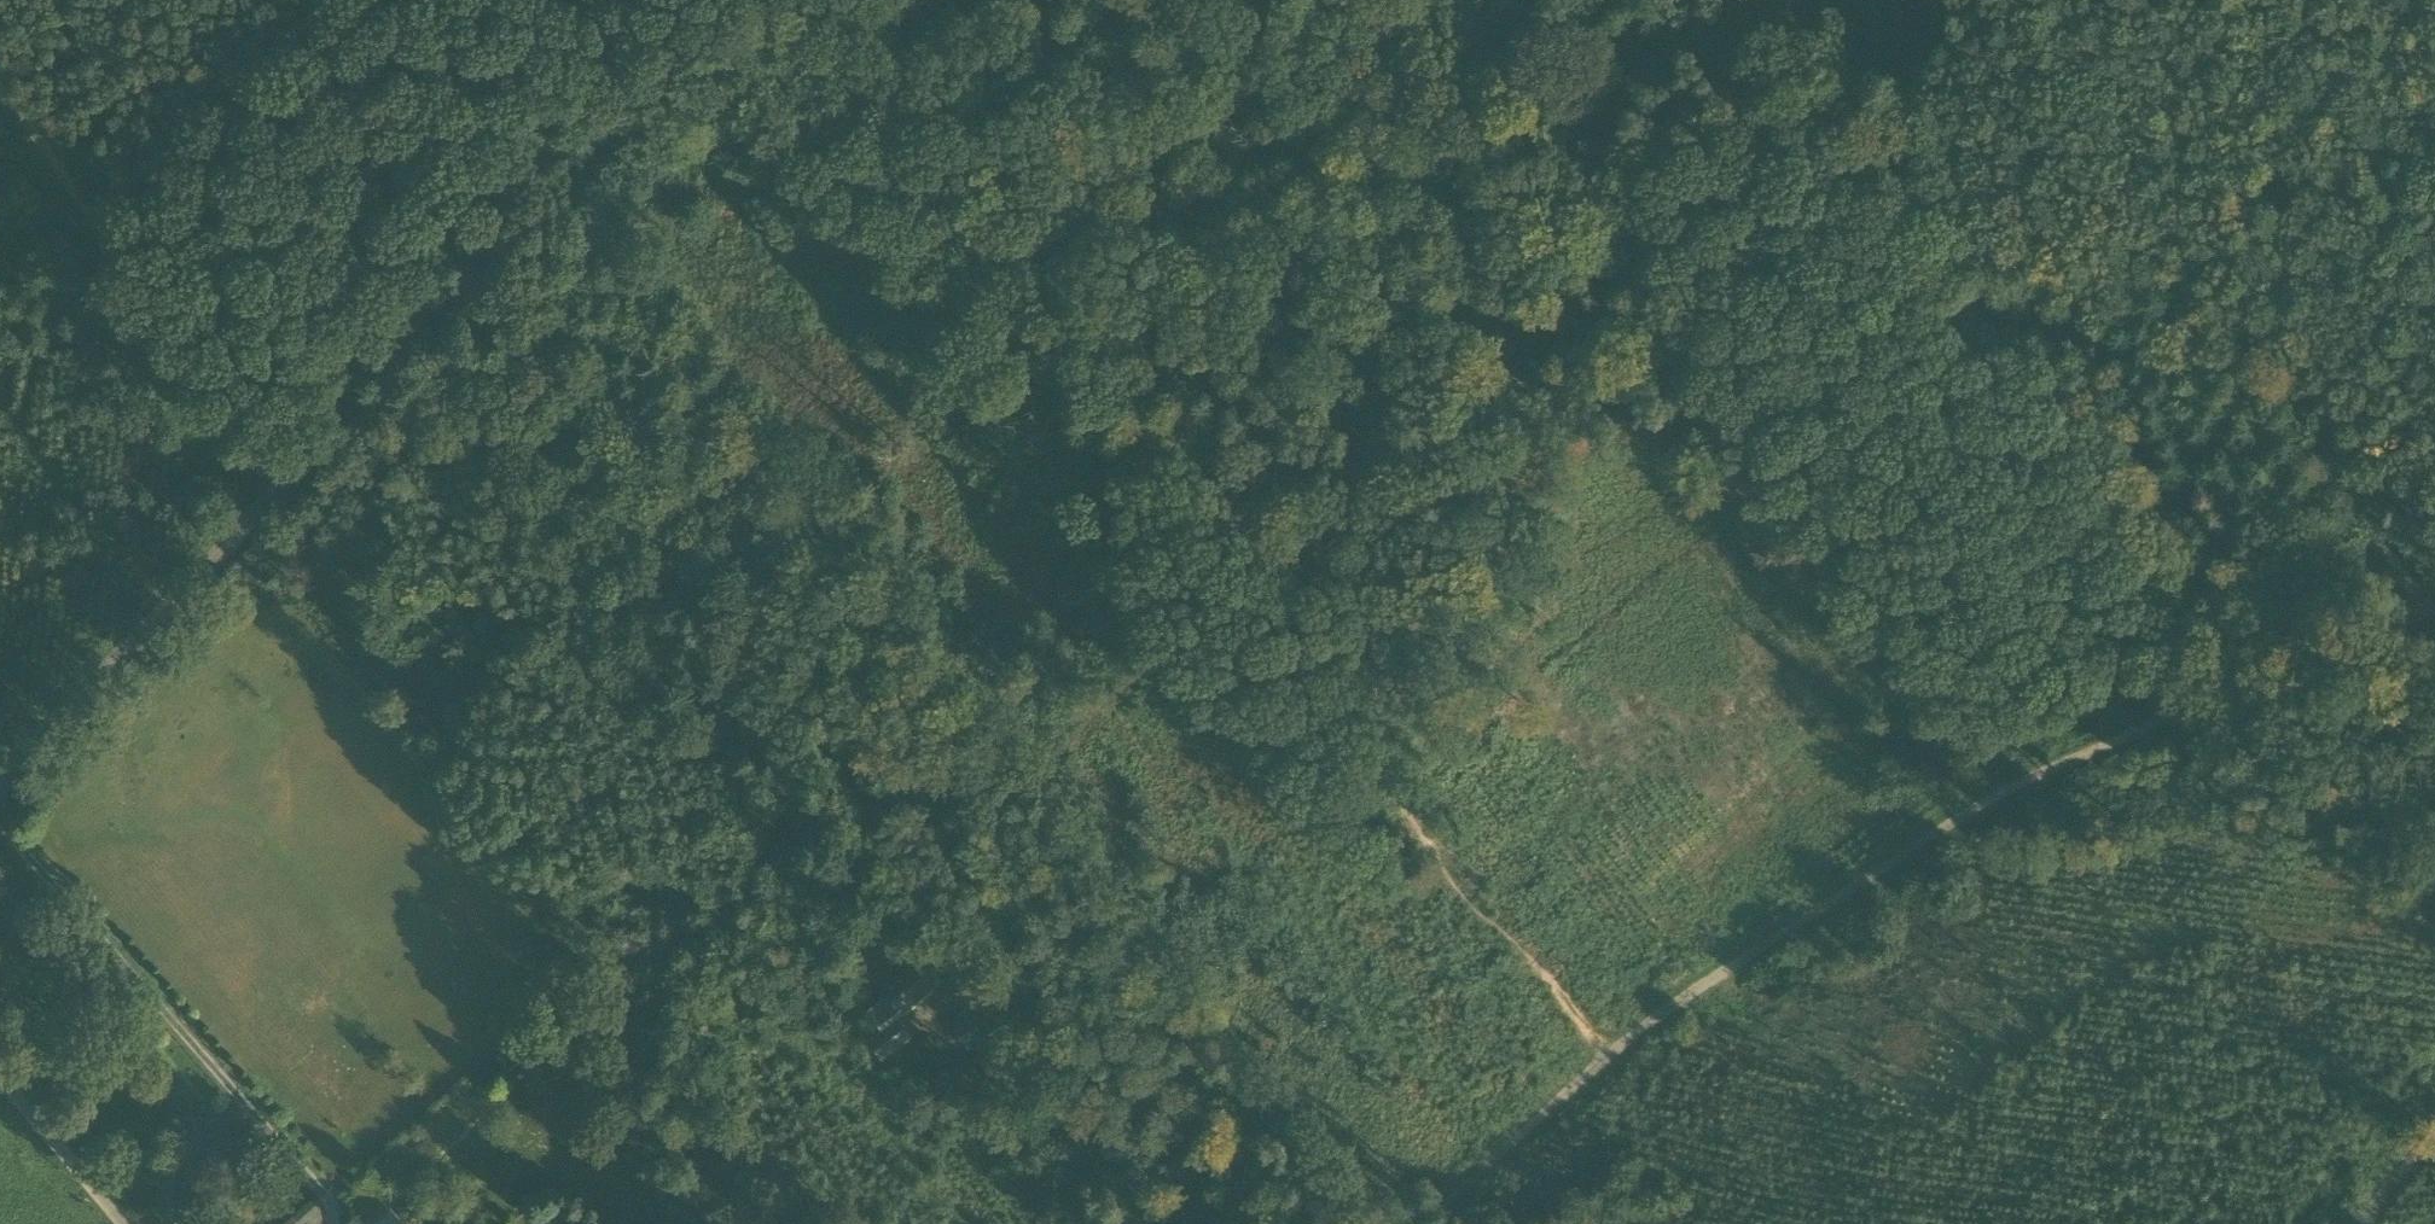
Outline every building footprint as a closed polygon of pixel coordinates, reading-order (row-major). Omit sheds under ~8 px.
[(883,1002),(895,1016),(936,982),(927,971),(922,975),(915,967),(886,991),(890,996),(883,1002)] [(958,1031),(971,1048),(990,1034),(976,1017),(958,1031)]
